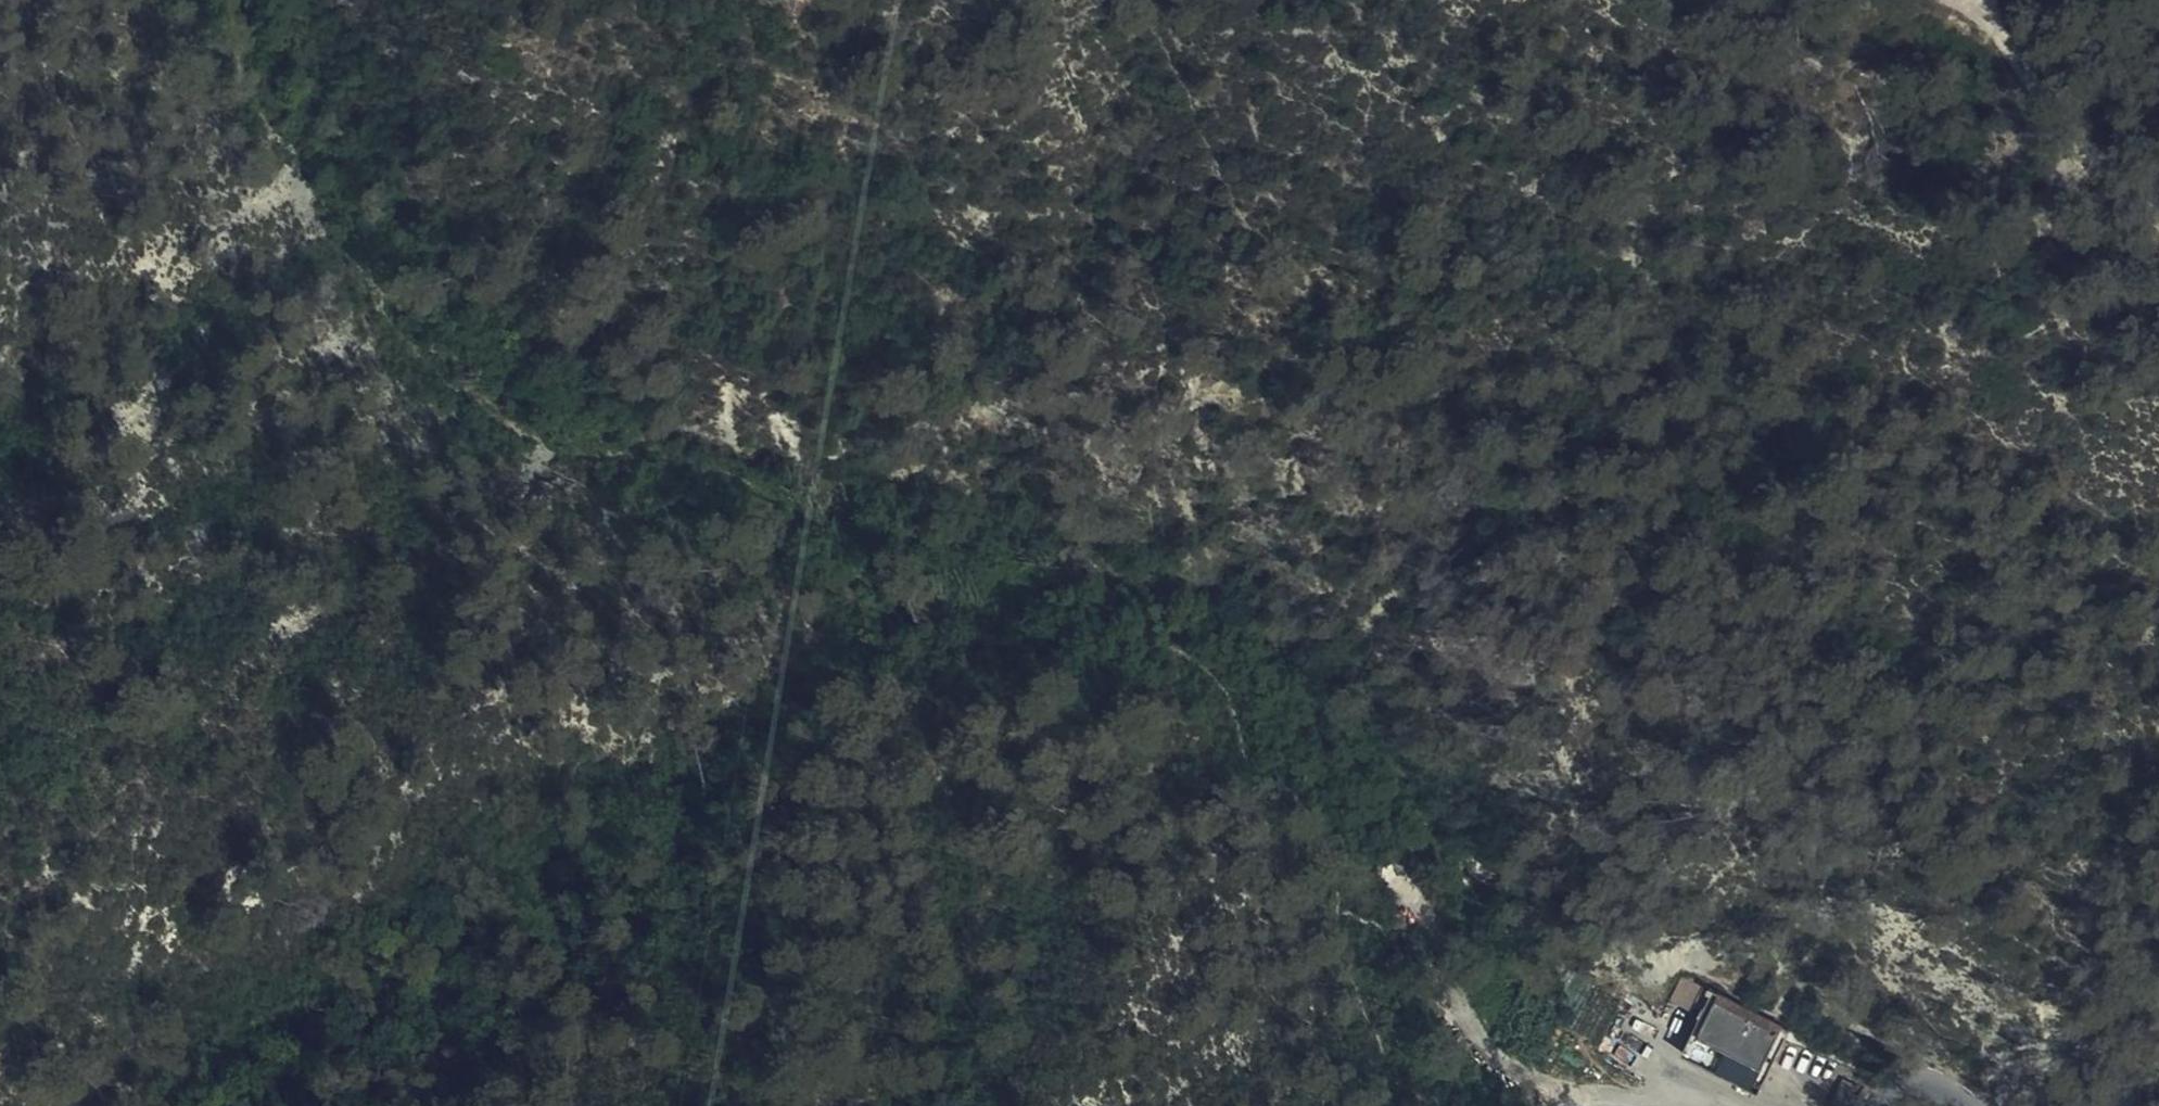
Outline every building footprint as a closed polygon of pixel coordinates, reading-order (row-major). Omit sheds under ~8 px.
[(1686,1028),(1765,1063),(1773,1045),(1693,1011),(1696,1004),(1683,999),(1673,1022),(1686,1028)] [(1693,1011),(1773,1045),(1776,1038),(1696,1004),(1693,1011)] [(1760,1074),(1765,1063),(1686,1028),(1676,1049),(1748,1080),(1753,1071),(1760,1074)] [(1748,1103),(1760,1074),(1753,1071),(1748,1080),(1676,1049),(1668,1069),(1748,1103)]
